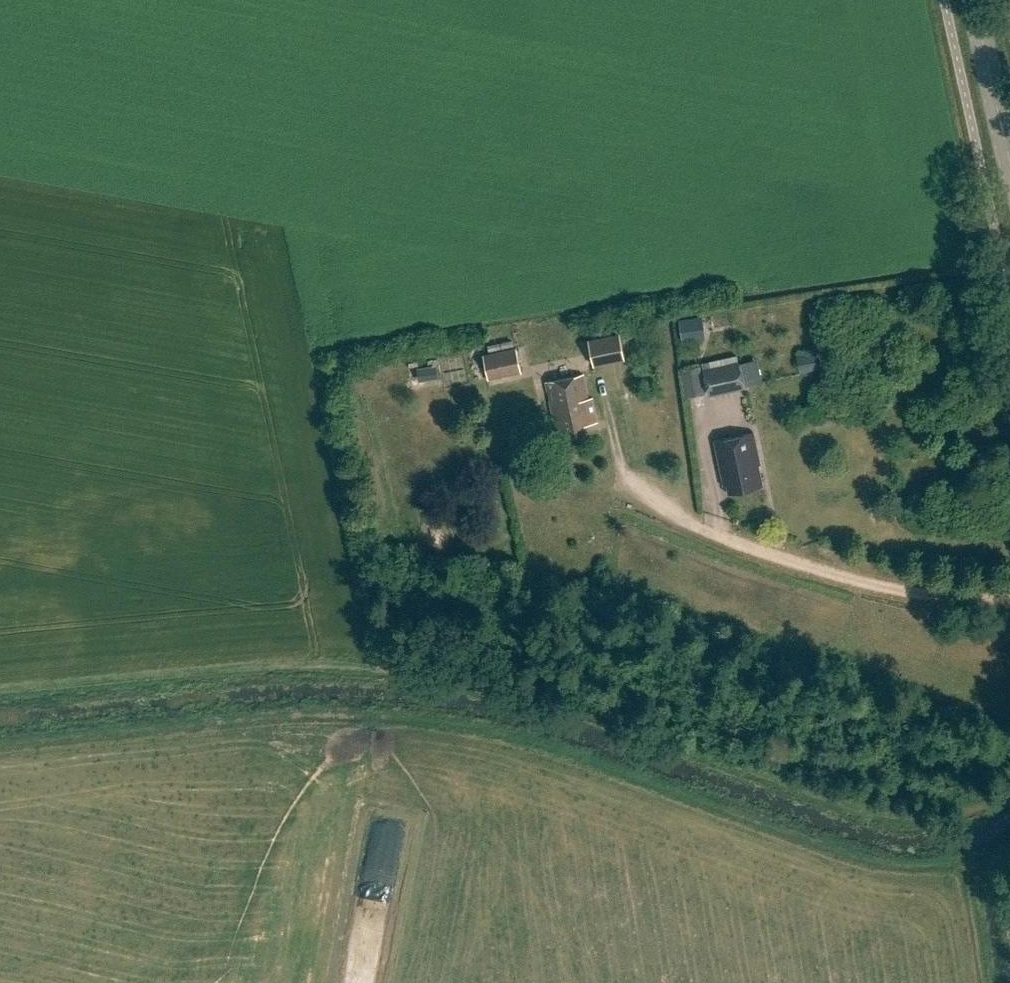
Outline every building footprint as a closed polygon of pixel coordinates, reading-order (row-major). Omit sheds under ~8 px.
[(702,317),(680,320),(683,342),(705,338),(728,335),(725,314),(702,317)] [(587,340),(593,367),(625,360),(619,333),(587,340)] [(522,372),(517,348),(483,355),(488,379),(522,372)] [(798,371),(817,371),(817,352),(798,352),(798,371)] [(704,370),(709,394),(744,386),(739,362),(704,370)] [(683,372),(688,400),(707,396),(701,368),(683,372)] [(585,422),(599,419),(594,397),(589,398),(584,375),(548,382),(560,439),(587,433),(585,422)] [(756,432),(716,440),(725,484),(728,483),(730,492),(764,486),(760,464),(762,464),(756,432)]
